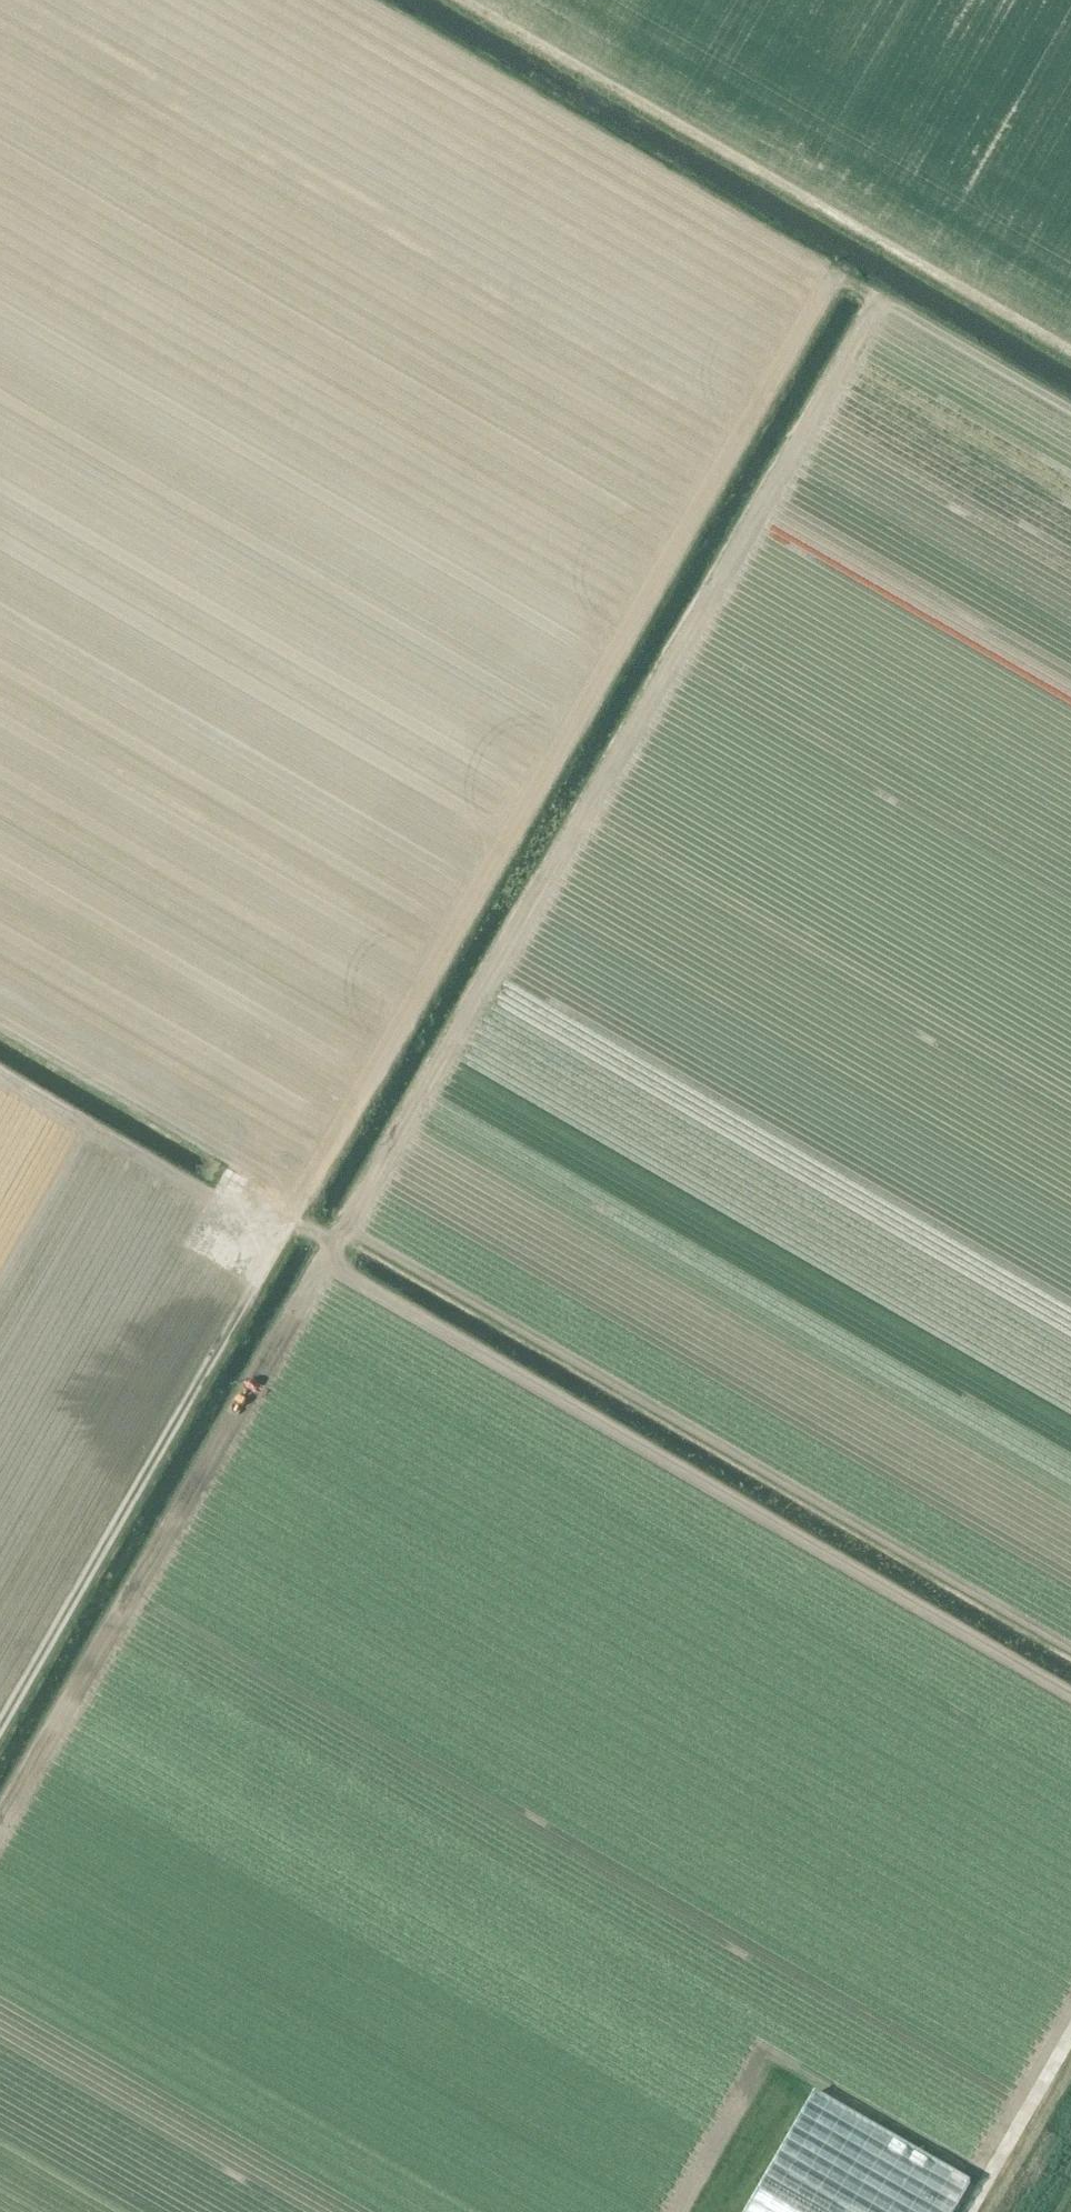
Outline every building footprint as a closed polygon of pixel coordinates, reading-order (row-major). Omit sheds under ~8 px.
[(748,2211),(955,2211),(970,2186),(814,2096),(748,2211)]
